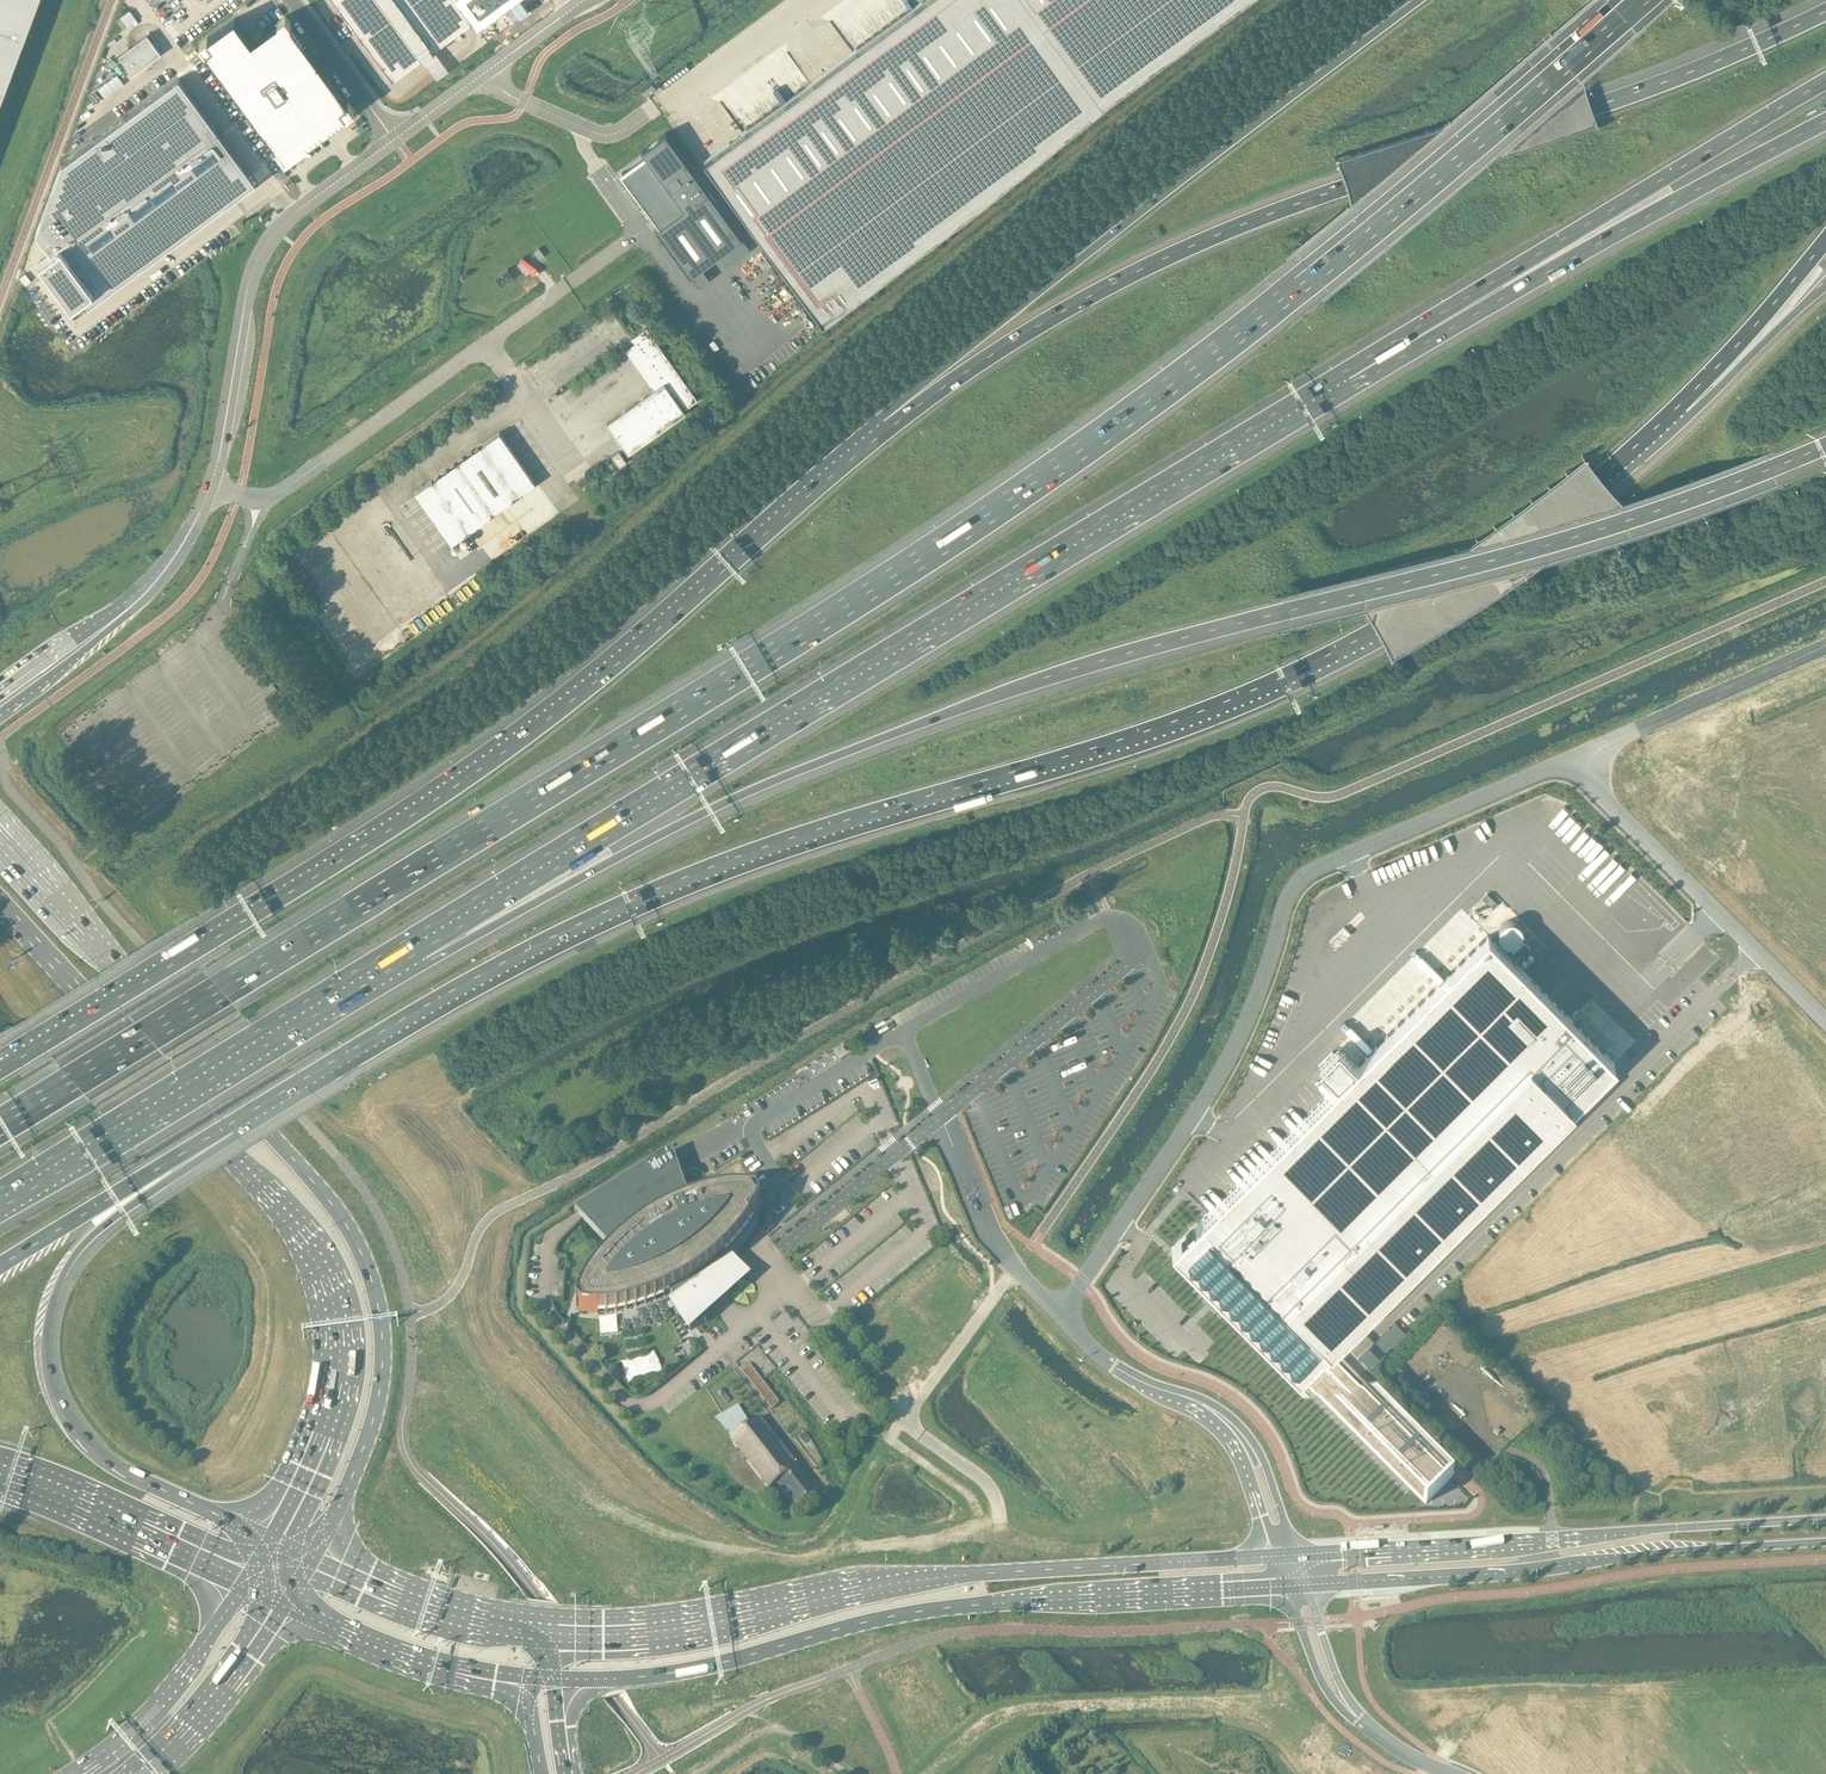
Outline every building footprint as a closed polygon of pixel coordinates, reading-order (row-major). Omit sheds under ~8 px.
[(38,0),(0,0),(0,102),(38,0)] [(342,8),(393,78),(421,57),(423,59),(435,50),(433,48),(460,29),(461,31),(462,30),(472,23),(473,22),(457,0),(336,0),(342,8)] [(479,18),(503,0),(466,0),(479,18)] [(703,160),(822,322),(982,201),(1114,95),(1243,0),(922,0),(703,160)] [(207,37),(199,43),(269,138),(275,146),(278,146),(286,156),(302,144),(305,145),(322,133),(330,127),(338,121),(343,118),(354,109),(285,15),(277,21),(278,22),(251,41),(234,18),(207,38),(207,37)] [(118,55),(132,74),(161,53),(147,34),(118,55)] [(61,164),(35,232),(36,233),(50,252),(40,260),(72,304),(82,296),(89,305),(123,280),(195,226),(235,197),(255,182),(217,130),(179,78),(62,163),(61,164)] [(742,237),(665,132),(641,150),(645,155),(620,173),(659,226),(656,228),(699,286),(710,278),(701,267),(742,237)] [(534,251),(539,259),(544,255),(539,248),(534,251)] [(495,278),(501,287),(514,277),(507,268),(495,278)] [(697,400),(646,328),(631,338),(634,343),(625,349),(653,389),(607,423),(628,453),(685,413),(683,409),(690,405),(697,400)] [(519,495),(536,483),(534,481),(534,482),(507,444),(499,432),(482,444),(490,455),(440,491),(431,480),(415,492),(416,494),(417,494),(437,522),(451,543),(468,532),(467,530),(518,493),(519,495)] [(620,467),(626,462),(619,451),(612,456),(620,467)] [(590,482),(585,476),(577,481),(582,488),(590,482)] [(1187,1233),(1171,1248),(1177,1254),(1186,1252),(1189,1260),(1196,1262),(1199,1270),(1206,1272),(1209,1280),(1216,1283),(1219,1290),(1227,1293),(1229,1300),(1237,1303),(1239,1311),(1247,1313),(1249,1321),(1257,1323),(1259,1331),(1267,1333),(1269,1341),(1277,1344),(1279,1351),(1287,1354),(1290,1361),(1297,1364),(1317,1344),(1324,1351),(1326,1350),(1338,1338),(1614,1063),(1487,935),(1356,1065),(1343,1052),(1338,1046),(1332,1052),(1318,1066),(1337,1085),(1202,1218),(1198,1223),(1197,1222),(1194,1225),(1192,1224),(1185,1231),(1187,1233)] [(1524,942),(1515,950),(1521,956),(1530,947),(1524,942)] [(736,1241),(742,1234),(748,1225),(752,1218),(756,1209),(759,1200),(758,1200),(757,1203),(755,1202),(752,1198),(752,1195),(756,1196),(756,1195),(747,1193),(737,1193),(728,1193),(718,1195),(709,1197),(699,1200),(690,1202),(680,1175),(675,1161),(672,1151),(575,1211),(579,1216),(612,1250),(605,1257),(599,1264),(592,1272),(586,1281),(582,1288),(578,1297),(575,1306),(577,1306),(578,1303),(580,1303),(583,1308),(583,1310),(579,1310),(579,1311),(588,1312),(598,1313),(606,1313),(616,1311),(626,1309),(636,1306),(645,1303),(655,1299),(664,1295),(670,1292),(687,1326),(692,1323),(695,1321),(698,1318),(700,1315),(702,1311),(704,1308),(705,1304),(705,1299),(704,1295),(701,1283),(701,1281),(701,1278),(701,1275),(702,1275),(703,1275),(704,1275),(704,1274),(705,1274),(705,1273),(706,1273),(706,1272),(706,1271),(706,1270),(706,1269),(705,1269),(715,1260),(723,1253),(724,1254),(729,1249),(736,1241)] [(1395,1322),(1359,1357),(1369,1367),(1405,1332),(1405,1331),(1395,1322)] [(800,1466),(767,1423),(762,1417),(752,1424),(738,1405),(715,1419),(731,1440),(731,1441),(768,1489),(777,1483),(796,1507),(817,1491),(798,1467),(800,1466)] [(1497,1427),(1494,1432),(1499,1436),(1502,1431),(1497,1427)]
